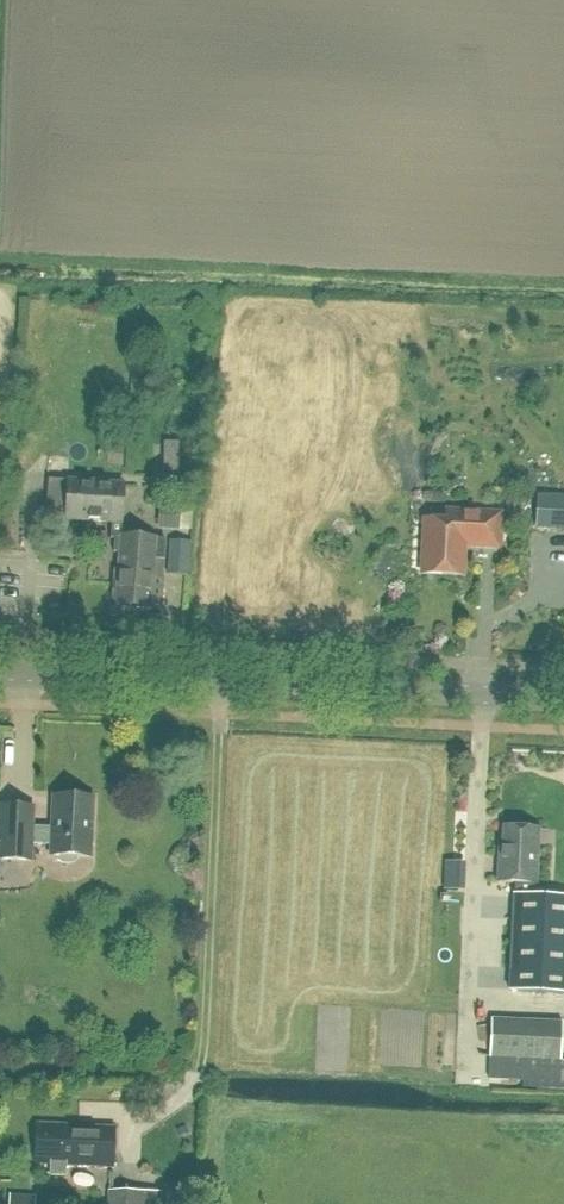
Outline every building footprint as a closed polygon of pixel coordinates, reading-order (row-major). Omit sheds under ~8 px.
[(115,608),(133,609),(135,579),(141,580),(144,539),(121,537),(124,486),(67,482),(65,520),(112,523),(111,539),(114,540),(113,553),(119,554),(118,571),(113,571),(111,602),(115,602),(115,608)] [(158,528),(163,529),(179,530),(181,507),(160,505),(158,528)] [(499,547),(500,513),(446,510),(446,521),(424,520),(421,573),(463,575),(464,546),(499,547)] [(165,540),(144,539),(141,580),(135,579),(133,609),(150,610),(151,603),(161,604),(165,540)] [(188,577),(190,542),(169,541),(166,576),(188,577)] [(31,845),(50,846),(49,856),(54,856),(57,861),(61,863),(70,864),(75,862),(77,857),(90,858),(92,799),(52,797),(51,828),(32,827),(33,809),(0,807),(0,860),(30,862),(31,845)] [(515,882),(514,894),(509,990),(563,993),(563,896),(535,894),(535,883),(536,883),(539,828),(503,826),(501,862),(498,862),(497,881),(515,882)] [(467,883),(467,855),(451,855),(450,883),(467,883)] [(489,1056),(511,1057),(510,1081),(559,1083),(562,1022),(491,1018),(489,1056)] [(112,1168),(114,1129),(38,1126),(36,1175),(54,1176),(54,1172),(65,1173),(65,1166),(112,1168)] [(155,1194),(143,1194),(143,1192),(108,1191),(107,1203),(154,1203),(155,1194)]
